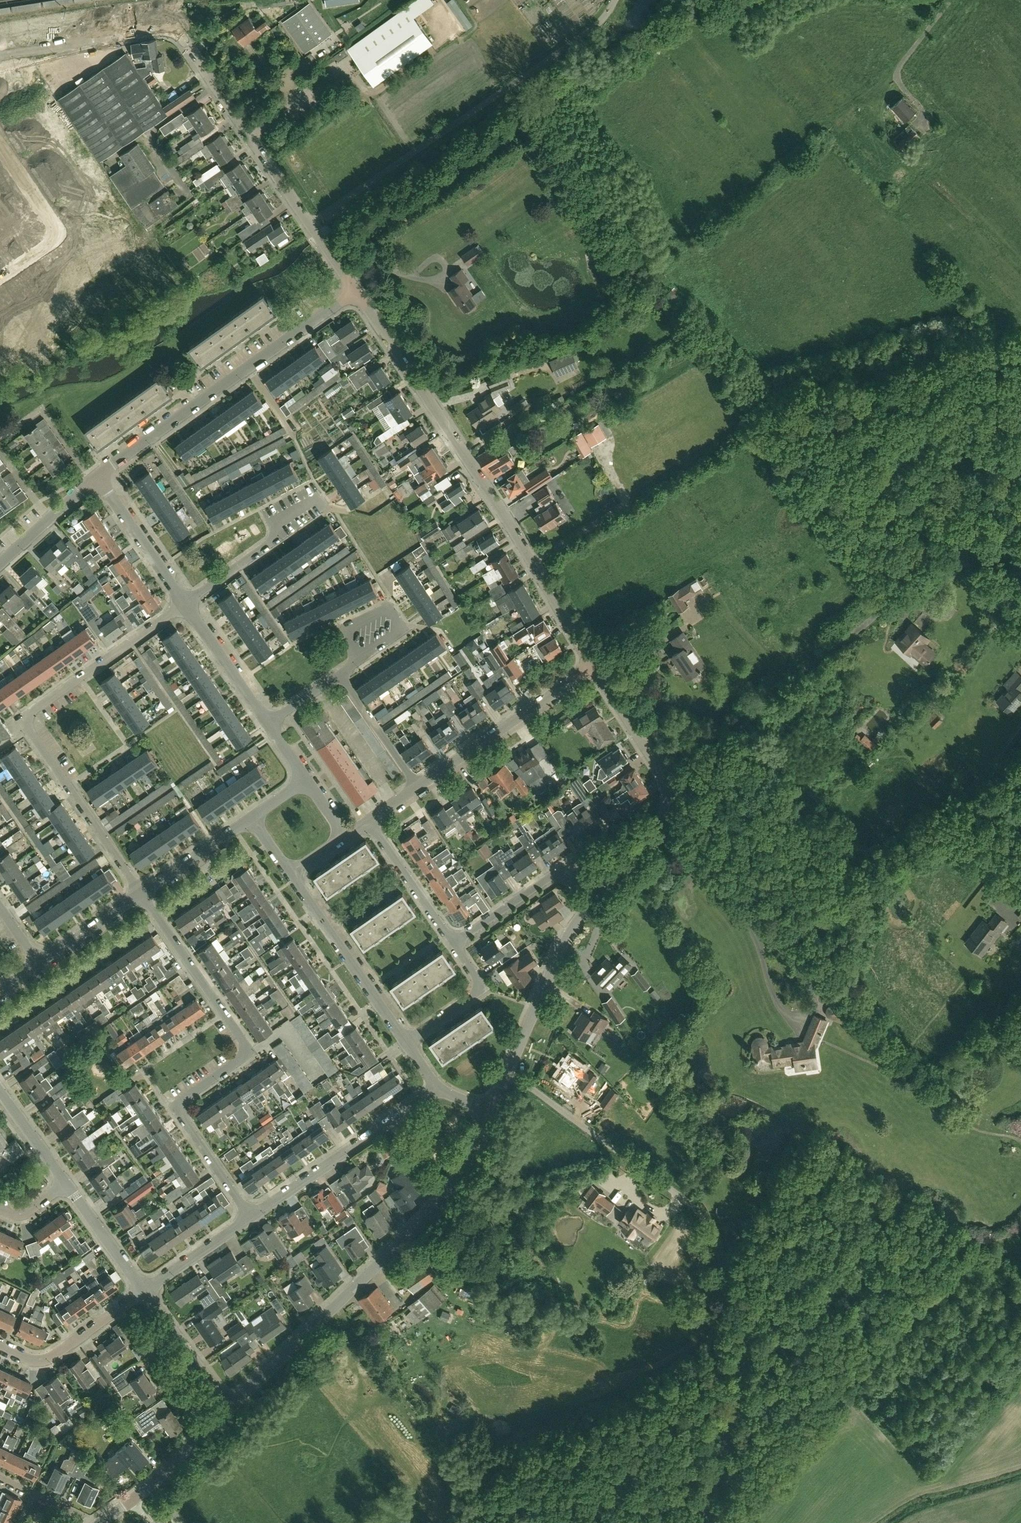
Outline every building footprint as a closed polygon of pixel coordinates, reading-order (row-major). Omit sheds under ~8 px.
[(413,18),(434,3),(432,0),(417,0),(348,50),(374,85),(432,43),(413,18)] [(454,0),(450,0),(447,2),(467,29),(472,25),(454,0)] [(331,34),(309,4),(284,22),(305,52),(331,34)] [(241,12),(237,6),(217,19),(220,25),(241,12)] [(196,21),(198,19),(202,16),(196,7),(190,11),(196,21)] [(218,25),(214,18),(210,20),(214,27),(218,25)] [(244,46),(267,29),(263,23),(256,28),(249,18),(233,30),(244,46)] [(165,69),(163,55),(159,55),(156,39),(147,41),(152,71),(165,69)] [(152,71),(147,41),(141,42),(132,44),(134,57),(144,55),(144,58),(144,61),(146,61),(146,66),(137,68),(144,78),(152,72),(152,71)] [(344,50),(335,56),(338,60),(347,54),(344,50)] [(168,114),(163,106),(144,78),(137,68),(127,53),(58,99),(99,161),(168,114)] [(150,85),(158,80),(154,75),(154,74),(146,79),(150,85)] [(163,106),(168,114),(169,114),(195,96),(189,88),(179,95),(171,101),(163,106)] [(179,95),(175,89),(166,95),(171,101),(179,95)] [(891,108),(904,122),(916,110),(904,97),(891,108)] [(188,129),(208,115),(201,105),(185,117),(182,112),(160,127),(165,135),(183,122),(188,129)] [(215,125),(213,123),(214,122),(215,120),(212,116),(210,116),(209,117),(208,115),(188,129),(194,138),(181,147),(184,152),(201,140),(198,136),(215,125)] [(922,138),(909,125),(893,140),(906,153),(922,138)] [(204,145),(201,140),(184,152),(172,161),(175,166),(201,149),(207,158),(214,152),(215,153),(227,144),(226,142),(228,141),(228,139),(225,136),(224,135),(222,136),(221,134),(204,145)] [(121,155),(127,164),(111,175),(122,191),(132,207),(164,185),(154,170),(155,169),(138,143),(121,155)] [(234,154),(233,151),(234,150),(234,149),(232,145),(230,144),(228,145),(227,144),(215,153),(221,162),(234,154)] [(227,186),(247,172),(246,171),(247,170),(248,168),(245,164),(243,164),(242,165),(240,162),(224,174),(221,169),(203,181),(199,184),(202,188),(206,185),(208,188),(215,184),(214,182),(220,177),(227,186)] [(200,175),(203,181),(221,169),(217,164),(200,175)] [(254,182),(252,180),(254,179),(254,177),(251,173),(250,173),(248,174),(247,172),(227,186),(233,195),(222,203),(225,208),(240,197),(237,193),(241,191),(254,182)] [(145,199),(133,207),(146,227),(178,204),(168,190),(149,203),(145,199)] [(246,214),(266,201),(265,199),(267,198),(267,197),(264,193),(263,192),(261,193),(260,191),(243,202),(240,197),(225,208),(224,208),(227,213),(232,209),(233,210),(243,203),(246,206),(242,209),(246,214)] [(273,210),(271,208),(273,207),(273,205),(271,202),(269,201),(267,202),(266,201),(246,214),(246,215),(252,224),(239,233),(243,239),(260,227),(257,222),(273,210)] [(280,222),(272,227),(271,225),(245,242),(250,250),(270,237),(275,244),(278,242),(280,246),(289,240),(286,237),(289,235),(280,222)] [(481,256),(475,247),(463,256),(469,265),(481,256)] [(466,275),(463,270),(452,277),(457,285),(449,291),(456,301),(457,300),(464,311),(465,310),(467,312),(469,312),(476,307),(476,305),(475,303),(476,303),(472,296),(473,295),(461,278),(466,275)] [(264,294),(239,312),(251,329),(255,326),(270,315),(275,312),(276,311),(264,294)] [(251,329),(239,312),(214,329),(226,347),(231,343),(246,333),(251,329)] [(345,341),(359,332),(351,321),(337,330),(342,337),(330,345),(326,338),(318,343),(329,358),(348,346),(345,341)] [(221,350),(226,347),(214,329),(189,347),(201,364),(202,364),(206,361),(221,350)] [(356,365),(373,353),(366,342),(352,352),(348,346),(329,358),(333,365),(340,360),(343,364),(352,358),(356,365)] [(325,359),(315,346),(305,353),(315,366),(325,359)] [(571,352),(550,361),(555,373),(576,364),(571,352)] [(315,366),(305,353),(296,360),(305,373),(315,366)] [(305,373),(296,360),(286,367),(295,380),(305,373)] [(390,379),(381,366),(368,374),(365,370),(366,369),(364,365),(349,375),(357,388),(373,378),(379,387),(390,379)] [(295,380),(286,367),(276,374),(286,387),(295,380)] [(331,368),(321,375),(325,381),(329,385),(337,380),(338,382),(340,381),(344,378),(338,370),(334,373),(331,368)] [(286,387),(276,374),(266,381),(276,394),(286,387)] [(169,387),(160,376),(136,394),(148,411),(152,408),(167,397),(172,394),(173,393),(169,387)] [(496,413),(501,409),(498,406),(503,403),(503,401),(499,395),(498,391),(510,386),(508,380),(491,387),(493,392),(491,393),(493,395),(492,396),(491,394),(479,402),(481,405),(469,413),(470,415),(469,415),(469,416),(472,420),(473,421),(474,420),(478,427),(479,427),(480,429),(486,425),(485,423),(497,415),(496,413)] [(325,381),(316,387),(319,392),(329,385),(325,381)] [(316,387),(306,394),(309,399),(319,392),(316,387)] [(253,411),(263,403),(253,390),(243,397),(253,411)] [(385,416),(406,402),(399,392),(386,401),(385,400),(383,401),(380,396),(367,405),(370,410),(378,405),(385,416)] [(143,415),(148,411),(136,394),(111,412),(123,429),(128,426),(143,415)] [(306,394),(296,401),(300,406),(309,399),(306,394)] [(243,417),(253,411),(243,397),(234,404),(243,417)] [(286,416),(300,406),(296,401),(288,407),(285,403),(280,407),(286,416)] [(376,446),(383,442),(399,431),(396,425),(400,422),(400,421),(412,413),(406,402),(385,416),(379,419),(387,430),(377,437),(374,442),(376,446)] [(572,407),(569,402),(560,407),(563,412),(572,407)] [(224,411),(233,424),(243,417),(234,404),(224,411)] [(513,416),(524,411),(521,405),(511,410),(513,416)] [(342,412),(346,418),(355,412),(351,406),(342,412)] [(215,418),(224,431),(233,424),(224,411),(215,418)] [(118,432),(123,429),(111,412),(86,430),(98,447),(99,446),(103,443),(118,432)] [(33,444),(45,435),(44,433),(40,428),(48,423),(44,418),(36,424),(38,426),(26,434),(33,444)] [(205,425),(214,438),(224,431),(215,418),(205,425)] [(532,425),(528,419),(523,422),(527,428),(532,425)] [(607,437),(599,424),(583,433),(591,446),(607,437)] [(205,445),(214,438),(205,425),(195,432),(205,445)] [(428,436),(426,434),(428,433),(423,426),(422,427),(420,425),(410,432),(408,430),(400,436),(404,442),(410,438),(414,445),(395,457),(398,462),(408,456),(420,448),(417,443),(428,436)] [(285,426),(274,431),(276,437),(288,431),(285,426)] [(52,445),(51,443),(47,438),(54,433),(51,428),(44,433),(45,435),(33,444),(40,454),(52,445)] [(276,437),(274,431),(263,437),(265,442),(276,437)] [(186,439),(195,452),(205,445),(195,432),(186,439)] [(290,433),(278,439),(281,444),(286,442),(292,453),(298,450),(290,433)] [(355,448),(360,444),(353,434),(348,437),(355,448)] [(252,443),(254,448),(265,442),(263,437),(252,443)] [(59,455),(58,453),(54,448),(62,442),(58,438),(51,443),(52,445),(40,454),(47,464),(59,455)] [(185,459),(195,452),(186,439),(176,446),(185,459)] [(278,439),(268,445),(270,450),(281,444),(278,439)] [(523,450),(519,442),(508,448),(513,456),(523,450)] [(580,447),(585,456),(593,452),(587,442),(580,447)] [(241,448),(243,454),(254,448),(252,443),(241,448)] [(362,457),(367,454),(360,444),(355,448),(362,457)] [(268,445),(257,450),(260,456),(270,450),(268,445)] [(24,458),(34,450),(32,447),(22,454),(24,458)] [(421,469),(439,457),(436,453),(438,452),(438,450),(436,448),(435,447),(433,448),(432,447),(414,459),(421,469)] [(484,467),(499,458),(493,447),(478,456),(484,467)] [(54,474),(66,465),(61,458),(69,452),(65,448),(58,453),(59,455),(47,464),(54,474)] [(230,454),(232,459),(243,454),(241,448),(230,454)] [(339,459),(332,449),(319,458),(326,468),(339,459)] [(257,450),(246,456),(249,461),(260,456),(257,450)] [(508,453),(499,458),(484,467),(491,479),(515,465),(508,453)] [(219,460),(221,465),(232,459),(230,454),(219,460)] [(368,467),(373,463),(367,454),(362,457),(368,467)] [(246,456),(236,461),(239,466),(249,461),(246,456)] [(413,462),(408,456),(398,462),(403,469),(413,462)] [(429,480),(447,469),(446,467),(447,466),(448,464),(446,462),(444,462),(443,463),(439,457),(421,469),(424,474),(428,481),(429,480)] [(332,478),(346,469),(339,459),(326,468),(332,478)] [(208,465),(210,471),(221,465),(219,460),(208,465)] [(236,461),(225,467),(228,472),(239,466),(236,461)] [(158,465),(165,475),(170,472),(163,462),(158,465)] [(298,476),(290,462),(280,468),(287,482),(298,476)] [(371,480),(380,474),(373,463),(368,467),(364,469),(371,480)] [(210,471),(208,465),(196,471),(199,477),(210,471)] [(225,467),(215,472),(217,477),(228,472),(225,467)] [(287,482),(280,468),(269,473),(277,488),(287,482)] [(531,481),(523,468),(510,477),(511,479),(503,484),(510,495),(524,486),(531,481)] [(352,478),(346,469),(332,478),(339,487),(352,478)] [(156,482),(149,471),(136,481),(143,491),(156,482)] [(183,487),(198,479),(195,473),(191,475),(189,471),(185,474),(183,471),(176,476),(183,487)] [(548,477),(545,471),(532,480),(535,486),(548,477)] [(10,487),(6,482),(14,477),(10,472),(3,477),(4,479),(0,482),(0,497),(11,489),(10,487)] [(170,472),(165,475),(171,485),(176,482),(170,472)] [(215,472),(204,478),(207,483),(217,477),(215,472)] [(277,488),(269,473),(264,476),(262,472),(257,475),(266,493),(277,488)] [(346,497),(359,488),(356,483),(361,480),(357,474),(352,478),(339,487),(346,497)] [(380,474),(371,480),(368,482),(370,486),(378,481),(382,487),(379,489),(382,493),(390,488),(380,474)] [(266,493),(257,475),(251,478),(253,482),(248,484),(256,499),(266,493)] [(196,489),(207,483),(204,478),(193,483),(196,489)] [(398,485),(394,479),(388,483),(392,489),(398,485)] [(429,488),(425,481),(415,488),(419,495),(429,488)] [(4,505),(0,507),(0,517),(21,502),(13,492),(21,486),(17,482),(10,487),(11,489),(0,497),(0,499),(4,505)] [(150,500),(163,491),(156,482),(143,491),(150,500)] [(178,495),(183,491),(176,482),(171,485),(178,495)] [(440,503),(445,511),(456,504),(463,499),(460,495),(467,491),(464,488),(465,485),(463,482),(461,482),(460,482),(447,490),(451,496),(440,503)] [(256,499),(248,484),(238,490),(245,504),(256,499)] [(554,496),(547,485),(534,494),(541,504),(536,507),(540,513),(534,516),(544,531),(566,517),(564,514),(556,502),(554,504),(550,499),(554,496)] [(366,498),(359,488),(346,497),(352,507),(366,498)] [(403,497),(397,488),(393,491),(402,504),(404,503),(401,498),(403,497)] [(245,504),(238,490),(227,495),(235,510),(245,504)] [(157,510),(170,501),(163,491),(150,500),(157,510)] [(185,504),(190,501),(183,491),(178,495),(185,504)] [(224,515),(217,501),(216,501),(213,495),(208,498),(211,504),(206,506),(213,521),(224,515)] [(235,510),(227,495),(217,501),(224,515),(235,510)] [(163,520),(177,511),(170,501),(157,510),(163,520)] [(191,514),(196,511),(190,501),(185,504),(191,514)] [(608,502),(602,505),(605,510),(611,507),(608,502)] [(468,536),(488,523),(479,509),(453,526),(457,533),(458,534),(464,531),(468,536)] [(75,540),(76,539),(102,521),(95,511),(79,522),(83,527),(72,535),(75,540)] [(170,530),(183,520),(177,511),(163,520),(170,530)] [(196,511),(191,514),(198,524),(203,521),(196,511)] [(177,540),(190,531),(183,520),(170,530),(177,540)] [(94,533),(98,538),(109,530),(102,521),(76,539),(78,542),(84,538),(85,539),(94,533)] [(423,539),(440,528),(436,521),(419,532),(423,539)] [(341,524),(335,529),(330,523),(320,530),(330,543),(339,536),(341,539),(348,534),(341,524)] [(456,534),(450,524),(441,529),(448,539),(456,534)] [(99,552),(115,540),(109,530),(98,538),(101,543),(96,547),(99,552)] [(330,543),(320,530),(311,536),(320,550),(330,543)] [(483,536),(477,540),(479,542),(473,546),(471,543),(464,548),(463,547),(457,552),(453,554),(458,561),(468,555),(466,552),(473,547),(476,552),(478,551),(483,548),(486,553),(500,543),(493,532),(484,538),(483,536)] [(310,556),(320,550),(311,536),(301,543),(310,556)] [(61,538),(51,547),(62,559),(67,565),(76,559),(81,567),(88,562),(86,560),(84,557),(76,545),(72,549),(61,538)] [(457,552),(463,547),(466,544),(463,539),(453,546),(457,552)] [(111,558),(122,550),(115,540),(99,552),(102,556),(108,552),(111,558)] [(310,556),(301,543),(291,550),(301,563),(310,556)] [(346,546),(336,553),(340,558),(350,551),(346,546)] [(51,547),(41,557),(51,568),(47,572),(58,584),(63,590),(71,584),(65,578),(62,574),(69,567),(67,565),(62,559),(51,547)] [(301,563),(291,550),(282,557),(291,570),(301,563)] [(354,551),(344,558),(348,564),(358,557),(354,551)] [(326,560),(330,566),(340,558),(336,553),(326,560)] [(428,567),(434,563),(428,553),(421,557),(428,567)] [(116,576),(132,564),(125,554),(114,562),(115,563),(109,567),(116,576)] [(486,579),(512,564),(506,554),(492,562),(496,567),(483,575),(486,579)] [(93,555),(86,560),(88,562),(94,573),(101,568),(93,555)] [(291,570),(282,557),(272,564),(281,577),(291,570)] [(348,564),(344,558),(335,565),(338,571),(348,564)] [(487,564),(484,558),(470,567),(473,573),(487,564)] [(316,567),(320,573),(330,566),(326,560),(316,567)] [(428,567),(434,577),(441,573),(434,563),(428,567)] [(32,564),(20,575),(29,586),(25,590),(35,601),(43,610),(50,617),(55,613),(48,605),(41,596),(45,593),(35,582),(42,575),(32,564)] [(116,576),(123,586),(139,574),(132,564),(116,576)] [(281,577),(272,564),(262,571),(271,584),(281,577)] [(518,574),(512,564),(486,579),(489,585),(501,577),(504,582),(518,574)] [(325,572),(329,577),(338,571),(335,565),(325,572)] [(417,575),(410,565),(397,574),(403,584),(417,575)] [(306,574),(310,580),(320,573),(316,567),(306,574)] [(271,584),(262,571),(252,578),(261,591),(266,588),(268,591),(273,587),(271,584)] [(315,579),(319,584),(329,577),(325,572),(315,579)] [(434,577),(441,587),(447,583),(441,573),(434,577)] [(123,586),(129,595),(146,584),(139,574),(123,586)] [(296,581),(300,587),(310,580),(306,574),(296,581)] [(423,585),(417,575),(403,584),(410,594),(423,585)] [(105,576),(99,580),(102,585),(108,581),(105,576)] [(93,618),(95,619),(99,616),(99,613),(92,603),(89,602),(87,600),(103,587),(102,585),(99,580),(98,579),(72,599),(88,621),(93,618)] [(306,586),(309,591),(319,584),(315,579),(306,586)] [(378,594),(371,579),(360,585),(367,599),(378,594)] [(108,581),(102,585),(103,587),(109,595),(115,591),(108,581)] [(249,595),(254,591),(247,581),(242,584),(249,595)] [(286,588),(289,594),(300,587),(296,581),(286,588)] [(441,587),(448,597),(454,593),(447,583),(441,587)] [(489,590),(492,596),(504,589),(501,583),(489,590)] [(532,597),(523,583),(509,591),(509,592),(507,593),(504,589),(492,596),(495,601),(503,596),(510,609),(517,605),(532,597)] [(668,596),(678,614),(688,607),(684,601),(696,594),(688,583),(668,596)] [(0,593),(0,597),(8,606),(9,607),(14,612),(23,604),(24,606),(27,609),(35,601),(25,590),(19,595),(10,584),(0,593)] [(138,596),(142,602),(153,594),(146,584),(129,595),(132,600),(138,596)] [(80,585),(75,590),(78,594),(84,589),(80,585)] [(367,599),(360,585),(349,590),(356,604),(367,599)] [(430,595),(426,589),(428,587),(427,585),(424,586),(423,585),(410,594),(416,604),(430,595)] [(296,593),(300,598),(309,591),(306,586),(296,593)] [(275,595),(279,601),(289,594),(286,588),(275,595)] [(356,604),(349,590),(338,595),(345,610),(356,604)] [(261,601),(254,591),(249,595),(256,604),(261,601)] [(232,592),(219,601),(226,611),(239,602),(232,592)] [(286,599),(290,605),(300,598),(296,593),(286,599)] [(461,603),(454,593),(448,597),(454,607),(461,603)] [(163,609),(159,604),(161,603),(161,601),(157,596),(155,598),(153,594),(142,602),(126,613),(133,622),(140,617),(136,613),(145,606),(152,616),(163,609)] [(272,606),(279,601),(275,595),(268,600),(272,606)] [(345,610),(338,595),(328,601),(335,615),(345,610)] [(423,614),(436,605),(430,595),(416,604),(423,614)] [(125,597),(118,602),(123,609),(130,604),(125,597)] [(540,611),(532,597),(517,605),(526,620),(540,611)] [(290,605),(286,599),(276,606),(280,612),(290,605)] [(256,604),(262,614),(268,611),(261,601),(256,604)] [(335,615),(328,601),(317,606),(324,620),(335,615)] [(246,611),(245,609),(239,602),(226,611),(233,621),(246,611)] [(72,603),(60,612),(63,616),(75,607),(72,603)] [(429,624),(443,615),(436,605),(423,614),(429,624)] [(324,620),(317,606),(312,608),(306,611),(314,625),(324,620)] [(0,619),(8,628),(20,641),(27,635),(15,622),(2,607),(0,608),(0,619)] [(240,630),(253,621),(246,611),(233,621),(240,630)] [(262,614),(269,624),(274,620),(268,611),(262,614)] [(314,625),(306,611),(296,616),(303,631),(314,625)] [(60,613),(54,617),(57,622),(63,617),(60,613)] [(121,619),(118,621),(115,617),(106,623),(101,615),(99,616),(95,619),(100,627),(102,626),(110,637),(123,628),(122,628),(126,625),(121,619)] [(303,631),(296,616),(285,622),(292,636),(303,631)] [(526,628),(525,626),(514,633),(520,643),(533,635),(536,640),(551,631),(550,629),(551,627),(548,624),(546,624),(543,619),(535,625),(533,622),(528,626),(528,627),(526,628)] [(55,625),(51,620),(43,626),(48,631),(55,625)] [(269,624),(276,634),(281,630),(274,620),(269,624)] [(246,640),(259,631),(253,621),(240,630),(244,637),(246,640)] [(510,635),(514,633),(525,626),(522,621),(507,630),(510,635)] [(912,624),(896,641),(909,654),(912,651),(925,663),(934,652),(926,644),(930,640),(912,624)] [(85,627),(76,634),(85,647),(95,640),(90,634),(85,627)] [(33,634),(36,639),(46,632),(42,628),(33,634)] [(85,647),(76,634),(73,629),(67,633),(71,638),(66,641),(75,654),(85,647)] [(171,649),(171,648),(184,639),(177,629),(164,638),(168,644),(165,647),(168,652),(171,649)] [(490,629),(485,632),(489,637),(494,634),(490,629)] [(288,640),(281,630),(276,634),(283,644),(288,640)] [(253,650),(266,641),(259,631),(246,640),(253,650)] [(446,647),(437,633),(427,640),(436,654),(446,647)] [(673,655),(687,678),(705,666),(683,633),(672,640),(679,651),(673,655)] [(27,646),(36,639),(33,634),(23,641),(27,646)] [(555,638),(541,646),(538,641),(525,650),(528,656),(542,647),(548,658),(562,649),(555,638)] [(177,658),(191,649),(184,639),(171,648),(171,649),(168,652),(166,653),(170,658),(175,654),(177,658)] [(436,654),(427,640),(417,647),(426,660),(436,654)] [(75,654),(66,641),(56,648),(66,661),(75,654)] [(260,660),(273,651),(266,641),(253,650),(260,660)] [(499,644),(491,649),(501,665),(509,661),(499,644)] [(141,653),(148,663),(157,657),(150,647),(141,653)] [(426,660),(417,647),(407,654),(416,667),(426,660)] [(66,661),(56,648),(47,655),(56,668),(66,661)] [(177,658),(184,668),(197,659),(191,649),(177,658)] [(500,665),(491,652),(487,655),(485,657),(493,669),(500,665)] [(416,667),(407,654),(397,660),(407,674),(416,667)] [(56,668),(47,655),(37,661),(46,674),(56,668)] [(132,660),(139,670),(145,666),(138,656),(132,660)] [(148,663),(155,673),(160,669),(153,660),(157,657),(148,663)] [(191,678),(204,669),(197,659),(184,668),(191,678)] [(522,672),(512,659),(503,665),(513,679),(522,672)] [(407,674),(397,660),(388,667),(397,680),(407,674)] [(46,674),(37,661),(28,668),(37,681),(46,674)] [(453,668),(448,671),(451,676),(462,669),(458,664),(453,668)] [(139,670),(146,680),(152,675),(145,666),(139,670)] [(397,680),(388,667),(378,674),(387,687),(397,680)] [(464,671),(472,682),(481,696),(487,692),(477,678),(469,667),(464,671)] [(37,681),(28,668),(18,675),(27,688),(37,681)] [(162,682),(167,679),(160,669),(155,673),(162,682)] [(198,687),(211,678),(204,669),(191,678),(198,687)] [(438,678),(442,683),(451,676),(448,671),(438,678)] [(505,701),(515,694),(506,681),(498,671),(489,677),(505,701)] [(1010,712),(1020,700),(1020,692),(1017,688),(1020,683),(1020,675),(1017,671),(1005,685),(1009,688),(998,701),(1010,712)] [(109,691),(122,682),(115,672),(102,681),(109,691)] [(387,687),(378,674),(368,681),(377,694),(387,687)] [(18,695),(27,688),(18,675),(8,682),(18,695)] [(149,692),(152,690),(159,685),(152,675),(146,680),(143,683),(149,692)] [(495,707),(505,701),(489,677),(483,681),(490,691),(486,694),(495,707)] [(198,687),(204,697),(217,688),(211,678),(198,687)] [(429,685),(432,689),(442,683),(438,678),(429,685)] [(168,692),(173,689),(167,679),(162,682),(168,692)] [(377,694),(368,681),(358,687),(367,701),(377,694)] [(8,682),(0,688),(0,690),(8,702),(18,695),(8,682)] [(115,701),(129,692),(122,682),(109,691),(115,701)] [(477,720),(487,713),(477,698),(481,696),(472,682),(466,686),(472,694),(463,700),(468,707),(477,720)] [(152,690),(159,699),(166,695),(159,685),(152,690)] [(419,691),(422,696),(432,689),(429,685),(419,691)] [(444,701),(453,715),(459,711),(446,692),(442,686),(436,690),(444,701)] [(204,697),(211,707),(224,698),(217,688),(204,697)] [(175,702),(180,698),(173,689),(168,692),(175,702)] [(0,690),(0,707),(8,702),(0,690)] [(409,698),(412,703),(422,696),(419,691),(409,698)] [(122,711),(136,701),(129,692),(115,701),(122,711)] [(347,711),(355,704),(348,693),(339,699),(347,711)] [(173,705),(166,695),(159,699),(166,709),(173,705)] [(182,712),(187,708),(180,698),(175,702),(182,712)] [(218,717),(231,708),(224,698),(211,707),(218,717)] [(399,705),(402,710),(412,703),(409,698),(399,705)] [(129,720),(143,711),(136,701),(122,711),(129,720)] [(449,739),(459,732),(450,719),(449,720),(448,718),(453,715),(444,701),(439,705),(444,713),(436,719),(449,739)] [(347,711),(354,722),(363,716),(355,704),(347,711)] [(389,712),(392,717),(402,710),(399,705),(389,712)] [(392,717),(389,712),(386,706),(376,713),(379,718),(383,723),(392,717)] [(589,729),(600,747),(614,737),(616,736),(616,734),(614,731),(612,730),(611,731),(595,706),(574,719),(583,733),(589,729)] [(467,727),(477,720),(468,707),(458,713),(467,727)] [(189,722),(194,718),(187,708),(182,712),(189,722)] [(225,726),(238,717),(231,708),(218,717),(225,726)] [(329,717),(324,710),(320,713),(319,712),(303,724),(311,735),(327,724),(325,720),(329,717)] [(416,721),(425,734),(430,730),(416,710),(411,714),(412,714),(416,720),(416,721)] [(136,730),(150,721),(143,711),(129,720),(136,730)] [(942,720),(935,713),(928,719),(935,727),(942,720)] [(354,722),(362,733),(371,727),(363,716),(354,722)] [(439,746),(449,739),(436,719),(434,716),(428,719),(435,729),(430,733),(439,746)] [(12,734),(2,721),(0,717),(0,743),(12,734)] [(225,726),(231,736),(244,727),(238,717),(225,726)] [(195,731),(200,728),(194,718),(189,722),(195,731)] [(398,723),(394,718),(383,727),(387,732),(398,724),(398,723)] [(417,740),(425,734),(416,721),(411,724),(416,731),(412,733),(417,740)] [(319,746),(335,735),(327,724),(311,735),(319,746)] [(231,736),(238,746),(251,737),(244,727),(231,736)] [(362,733),(370,744),(378,738),(371,727),(362,733)] [(205,735),(200,728),(195,731),(202,741),(207,738),(205,735)] [(411,765),(421,758),(412,745),(405,733),(400,737),(407,748),(403,752),(411,765)] [(343,746),(335,735),(319,746),(326,757),(343,746)] [(209,751),(214,747),(207,738),(202,741),(209,751)] [(370,744),(377,755),(386,749),(378,738),(370,744)] [(421,758),(431,751),(422,738),(412,745),(421,758)] [(875,746),(870,741),(864,747),(869,752),(875,746)] [(23,757),(16,746),(3,755),(10,765),(23,757)] [(334,769),(350,757),(343,746),(326,757),(334,769)] [(221,757),(214,747),(209,751),(219,765),(224,762),(221,757)] [(530,748),(516,757),(522,766),(516,770),(545,797),(550,794),(532,765),(538,761),(530,748)] [(599,768),(597,778),(602,779),(604,782),(614,775),(623,769),(620,764),(627,759),(628,757),(626,754),(623,754),(620,748),(613,753),(612,751),(599,760),(603,766),(599,768)] [(147,749),(137,756),(148,771),(152,769),(150,766),(156,762),(147,749)] [(236,756),(240,761),(244,767),(246,765),(242,759),(250,754),(246,749),(236,756)] [(148,771),(137,756),(127,763),(136,776),(141,773),(143,775),(148,771)] [(236,756),(227,763),(230,768),(240,761),(236,756)] [(30,766),(23,757),(10,765),(17,775),(30,766)] [(342,780),(358,769),(350,757),(334,769),(342,780)] [(211,761),(201,768),(204,773),(214,766),(211,761)] [(136,776),(127,763),(118,769),(127,783),(136,776)] [(220,775),(230,768),(227,763),(217,770),(220,775)] [(523,794),(531,789),(520,775),(516,778),(506,764),(489,776),(493,781),(489,783),(495,791),(496,790),(502,798),(510,792),(508,789),(515,784),(523,794)] [(266,778),(257,765),(247,772),(256,785),(266,778)] [(36,776),(30,766),(17,775),(23,785),(36,776)] [(191,774),(194,779),(204,773),(201,768),(191,774)] [(127,783),(118,769),(108,776),(117,789),(127,783)] [(368,783),(358,769),(342,780),(357,802),(374,791),(373,791),(378,788),(372,780),(368,783)] [(617,796),(641,780),(634,769),(621,778),(626,784),(614,792),(617,796)] [(577,777),(573,770),(566,775),(570,782),(577,777)] [(256,785),(247,772),(237,779),(246,792),(256,785)] [(191,774),(181,781),(177,784),(180,789),(194,779),(191,774)] [(614,775),(604,782),(599,785),(602,791),(617,781),(614,775)] [(30,795),(43,786),(36,776),(23,785),(30,795)] [(117,789),(108,776),(98,783),(107,796),(117,789)] [(172,785),(173,787),(176,785),(171,778),(159,787),(162,792),(172,785)] [(590,778),(583,783),(589,791),(596,787),(590,778)] [(246,792),(237,779),(228,786),(237,799),(246,792)] [(628,796),(632,794),(636,799),(648,791),(641,780),(617,796),(622,804),(629,799),(628,796)] [(107,796),(98,783),(88,790),(97,803),(107,796)] [(184,795),(180,789),(177,784),(176,785),(173,787),(174,789),(164,795),(167,800),(177,793),(180,797),(184,795)] [(0,787),(0,792),(4,798),(9,795),(2,785),(0,787)] [(50,796),(43,786),(30,795),(37,804),(50,796)] [(237,799),(228,786),(218,792),(227,805),(237,799)] [(162,792),(159,787),(149,794),(152,799),(162,792)] [(472,787),(462,794),(475,812),(484,806),(491,816),(496,813),(486,797),(481,800),(472,787)] [(227,805),(218,792),(208,799),(217,812),(227,805)] [(599,823),(590,811),(597,806),(592,798),(588,793),(581,798),(584,803),(580,806),(585,814),(580,817),(589,830),(599,823)] [(139,800),(143,805),(152,799),(149,794),(139,800)] [(462,794),(453,800),(463,816),(458,819),(467,832),(472,829),(473,828),(466,818),(475,812),(462,794)] [(9,795),(4,798),(11,808),(16,804),(9,795)] [(158,807),(167,800),(164,795),(154,802),(158,807)] [(596,795),(592,798),(597,806),(598,808),(603,805),(596,795)] [(48,811),(56,805),(50,796),(37,804),(43,814),(48,811)] [(217,812),(208,799),(198,806),(207,819),(217,812)] [(129,807),(133,812),(143,805),(139,800),(129,807)] [(55,821),(68,812),(61,802),(56,805),(48,811),(55,821)] [(154,802),(144,809),(148,814),(158,807),(154,802)] [(16,804),(11,808),(18,818),(22,814),(16,804)] [(598,808),(609,825),(620,817),(615,808),(608,813),(603,805),(598,808)] [(120,814),(123,819),(133,812),(129,807),(120,814)] [(443,807),(433,814),(442,827),(446,832),(456,826),(462,835),(463,835),(463,834),(467,832),(458,819),(454,822),(443,807)] [(553,813),(562,827),(564,829),(570,825),(579,837),(581,836),(583,837),(587,833),(587,831),(589,830),(580,817),(580,818),(573,807),(567,811),(564,815),(562,810),(558,810),(553,813)] [(123,819),(120,814),(116,809),(101,819),(108,829),(123,819)] [(144,809),(135,816),(138,821),(148,814),(144,809)] [(7,810),(2,813),(7,821),(12,817),(7,810)] [(61,831),(75,821),(68,812),(55,821),(61,831)] [(199,825),(190,812),(185,815),(183,812),(178,815),(180,819),(189,832),(199,825)] [(567,845),(557,830),(562,827),(553,813),(552,813),(549,816),(548,816),(554,825),(550,828),(550,829),(545,833),(557,851),(567,845)] [(22,814),(18,818),(24,827),(29,824),(22,814)] [(135,816),(125,822),(128,827),(138,821),(135,816)] [(505,827),(514,821),(510,816),(504,820),(505,822),(503,823),(505,827)] [(189,832),(180,819),(170,825),(179,838),(189,832)] [(411,850),(437,832),(428,819),(422,824),(428,832),(419,838),(415,833),(404,840),(404,841),(403,842),(403,843),(405,847),(407,847),(408,846),(411,850)] [(68,840),(81,831),(75,821),(61,831),(68,840)] [(513,830),(518,826),(514,821),(505,827),(500,830),(501,832),(502,832),(505,837),(508,835),(510,838),(516,834),(513,830)] [(118,834),(128,827),(125,822),(115,829),(118,834)] [(29,824),(24,827),(31,837),(36,834),(29,824)] [(557,851),(545,833),(535,840),(528,830),(527,831),(523,824),(519,827),(523,833),(532,847),(537,843),(547,858),(557,851)] [(179,838),(170,825),(161,832),(170,845),(179,838)] [(12,835),(15,840),(21,836),(21,837),(24,835),(20,829),(12,835)] [(75,850),(88,841),(81,831),(68,840),(75,850)] [(170,845),(161,832),(151,839),(160,852),(170,845)] [(431,843),(431,842),(439,836),(437,832),(411,850),(414,854),(412,855),(412,856),(415,860),(416,861),(418,860),(429,853),(425,847),(431,843)] [(538,865),(528,850),(532,847),(523,833),(518,836),(524,845),(514,852),(528,872),(538,865)] [(36,834),(31,837),(38,847),(43,843),(36,834)] [(24,842),(21,837),(21,836),(15,840),(7,846),(11,852),(20,846),(19,845),(24,842)] [(150,859),(160,852),(151,839),(141,846),(150,859)] [(82,860),(95,851),(88,841),(75,850),(82,860)] [(351,851),(341,858),(353,875),(378,858),(366,841),(360,845),(351,851)] [(43,843),(38,847),(44,856),(49,853),(43,843)] [(150,859),(141,846),(131,853),(140,866),(150,859)] [(425,870),(450,852),(447,848),(433,858),(430,854),(429,853),(418,860),(425,870)] [(509,860),(501,849),(494,854),(503,867),(508,863),(507,862),(509,860)] [(16,862),(9,852),(0,858),(0,867),(3,871),(16,862)] [(431,880),(442,872),(439,867),(445,863),(444,861),(453,856),(450,852),(425,870),(431,880)] [(518,878),(528,872),(514,852),(510,855),(514,861),(509,865),(518,878)] [(49,853),(44,856),(51,866),(56,863),(49,853)] [(36,863),(41,859),(37,854),(32,857),(36,863)] [(498,870),(503,867),(494,854),(488,857),(494,866),(484,873),(486,876),(479,881),(492,899),(499,894),(498,892),(508,885),(498,870)] [(85,865),(88,870),(98,863),(95,858),(85,865)] [(353,875),(341,858),(331,865),(322,871),(316,875),(328,892),(353,875)] [(41,859),(36,863),(42,872),(46,870),(48,869),(47,868),(41,859)] [(51,866),(60,879),(62,881),(66,879),(71,875),(61,860),(56,863),(51,866)] [(9,881),(23,871),(16,862),(3,871),(9,881)] [(88,870),(85,865),(75,872),(79,876),(88,870)] [(113,884),(104,871),(101,867),(96,871),(99,875),(94,878),(103,891),(113,884)] [(230,888),(225,892),(228,897),(233,893),(254,879),(247,869),(243,871),(241,868),(234,873),(233,877),(237,883),(236,884),(230,888)] [(438,890),(465,871),(462,868),(453,874),(452,873),(446,877),(442,872),(431,880),(430,881),(430,882),(433,886),(434,887),(436,886),(438,890)] [(29,881),(23,871),(9,881),(16,890),(29,881)] [(445,899),(456,892),(452,886),(458,882),(458,881),(467,875),(465,871),(438,890),(441,893),(439,894),(439,896),(442,900),(443,900),(445,899)] [(75,872),(71,875),(66,879),(69,883),(79,876),(75,872)] [(103,891),(94,878),(84,885),(93,898),(103,891)] [(66,879),(62,881),(56,885),(59,890),(69,883),(66,879)] [(254,879),(233,893),(237,898),(246,891),(250,896),(261,889),(254,879)] [(36,891),(29,881),(16,890),(23,900),(36,891)] [(46,892),(50,897),(59,890),(56,885),(46,892)] [(93,898),(84,885),(74,892),(84,905),(93,898)] [(216,890),(206,897),(223,921),(226,918),(222,912),(219,908),(225,903),(223,900),(228,897),(225,892),(221,887),(216,890)] [(452,909),(478,891),(475,888),(467,893),(466,892),(459,897),(456,892),(445,899),(452,909)] [(253,901),(239,911),(242,916),(268,898),(261,889),(250,896),(253,901)] [(459,919),(470,912),(467,908),(474,903),(473,901),(475,900),(478,905),(479,905),(484,912),(490,908),(478,891),(452,909),(459,919)] [(37,899),(40,904),(50,897),(46,892),(37,899)] [(84,905),(74,892),(65,898),(74,912),(84,905)] [(388,903),(377,910),(390,928),(415,911),(403,893),(396,897),(388,903)] [(563,916),(557,908),(563,904),(555,894),(543,902),(546,907),(534,915),(542,927),(555,919),(556,921),(563,916)] [(206,897),(196,904),(205,917),(209,922),(214,918),(218,924),(223,921),(206,897)] [(74,912),(65,898),(55,905),(64,919),(74,912)] [(268,898),(242,916),(245,921),(260,911),(264,916),(275,908),(270,902),(268,898)] [(40,904),(37,899),(27,906),(30,911),(40,904)] [(196,904),(186,911),(195,924),(199,928),(203,934),(206,939),(216,932),(212,926),(206,930),(203,926),(199,921),(205,917),(196,904)] [(64,919),(55,905),(45,912),(55,925),(64,919)] [(267,921),(257,928),(260,933),(281,918),(275,908),(264,916),(267,921)] [(364,945),(390,928),(377,910),(367,917),(359,923),(352,928),(364,945)] [(186,911),(176,918),(185,931),(195,924),(186,911)] [(55,925),(45,912),(35,919),(44,932),(55,925)] [(987,923),(983,920),(966,942),(981,955),(1007,923),(995,913),(987,923)] [(260,933),(255,936),(258,941),(274,931),(277,936),(288,928),(281,918),(260,933)] [(247,927),(242,930),(245,934),(247,937),(253,933),(251,930),(248,926),(247,927)] [(199,928),(195,931),(199,937),(203,934),(199,928)] [(232,938),(227,942),(231,947),(235,943),(234,941),(243,934),(239,929),(230,935),(232,938)] [(151,934),(141,941),(150,954),(158,965),(162,961),(158,956),(164,952),(152,934),(151,934)] [(245,937),(243,934),(234,941),(235,943),(245,937)] [(255,936),(249,941),(259,955),(265,951),(258,941),(255,936)] [(279,963),(300,949),(293,939),(283,946),(282,947),(277,950),(281,955),(276,959),(279,963)] [(518,952),(510,940),(500,947),(495,940),(493,941),(489,940),(486,946),(482,949),(484,952),(481,957),(486,959),(488,958),(491,962),(498,957),(502,963),(518,952)] [(141,941),(132,948),(141,961),(146,958),(149,963),(150,962),(154,967),(152,968),(159,979),(165,975),(163,972),(158,965),(150,954),(141,941)] [(205,961),(219,951),(212,941),(198,950),(205,961)] [(226,950),(231,947),(227,942),(222,945),(226,950)] [(280,942),(274,946),(277,950),(282,947),(283,946),(280,942)] [(141,961),(132,948),(122,955),(131,968),(141,961)] [(296,967),(307,959),(308,958),(308,957),(304,951),(302,953),(300,949),(279,963),(270,970),(273,974),(282,968),(292,962),(296,967)] [(428,961),(418,968),(430,985),(455,968),(443,950),(436,955),(428,961)] [(212,971),(226,961),(219,951),(205,961),(212,971)] [(531,977),(526,970),(537,962),(530,951),(519,959),(518,958),(505,967),(505,968),(499,972),(508,984),(514,980),(518,986),(531,977)] [(131,968),(122,955),(112,962),(121,975),(126,971),(132,981),(138,977),(131,968)] [(252,958),(250,955),(245,958),(240,961),(244,966),(249,963),(247,961),(252,958)] [(613,965),(607,959),(601,965),(602,965),(592,975),(603,986),(604,985),(608,990),(631,965),(622,956),(613,965)] [(293,983),(314,969),(307,959),(296,967),(299,972),(290,978),(293,983)] [(219,980),(232,971),(226,961),(212,971),(219,980)] [(225,990),(239,981),(235,975),(239,970),(244,966),(240,961),(235,965),(237,967),(232,971),(219,980),(225,990)] [(112,962),(102,968),(118,992),(119,993),(129,986),(124,979),(121,975),(112,962)] [(167,969),(163,972),(165,975),(167,977),(177,971),(173,965),(167,969)] [(102,968),(92,975),(101,988),(105,993),(109,999),(114,995),(115,994),(118,992),(102,968)] [(404,1003),(430,985),(418,968),(407,975),(399,981),(392,985),(404,1003)] [(321,979),(314,969),(293,983),(296,988),(302,984),(305,989),(309,987),(321,979)] [(650,985),(641,973),(635,978),(644,989),(650,985)] [(179,974),(175,977),(179,983),(183,980),(179,974)] [(95,1000),(103,1012),(105,1015),(111,1011),(105,1001),(103,1003),(95,992),(101,988),(92,975),(82,982),(95,1000)] [(156,984),(156,983),(154,980),(153,980),(150,975),(145,978),(148,982),(144,984),(149,991),(157,985),(156,984)] [(258,978),(254,981),(258,986),(262,983),(261,980),(264,978),(262,975),(259,978),(258,978)] [(176,991),(186,984),(183,980),(179,983),(175,977),(169,981),(176,991)] [(249,984),(244,977),(239,981),(225,990),(232,1000),(251,987),(249,984)] [(279,978),(275,981),(277,984),(280,989),(282,988),(284,985),(279,978)] [(301,1007),(327,989),(321,979),(309,987),(313,991),(303,998),(303,999),(298,1003),(301,1007)] [(254,981),(249,984),(251,987),(232,1000),(239,1010),(252,1000),(248,995),(259,988),(258,986),(254,981)] [(95,1000),(82,982),(73,989),(85,1007),(95,1000)] [(138,989),(136,985),(131,989),(134,994),(138,999),(146,993),(141,986),(138,989)] [(85,1007),(73,989),(63,996),(79,1019),(83,1016),(79,1011),(85,1007)] [(276,998),(281,995),(277,989),(270,994),(272,997),(267,1001),(271,1006),(276,1002),(274,1000),(276,998)] [(330,992),(327,989),(301,1007),(299,1008),(302,1013),(320,1001),(323,1006),(334,998),(334,999),(335,998),(336,996),(333,992),(331,991),(330,992)] [(654,990),(650,993),(656,1000),(659,997),(654,990)] [(134,994),(128,998),(131,1003),(137,999),(138,999),(134,994)] [(178,1003),(173,1007),(185,1025),(195,1018),(186,1005),(179,995),(178,994),(175,997),(178,1003)] [(79,1019),(63,996),(53,1002),(62,1015),(65,1020),(71,1017),(75,1022),(79,1019)] [(616,1023),(624,1017),(611,997),(603,1002),(616,1023)] [(196,998),(186,1005),(195,1018),(205,1011),(196,998)] [(341,1008),(334,999),(334,998),(323,1006),(326,1011),(317,1018),(320,1023),(341,1008)] [(152,999),(148,1002),(154,1012),(149,1015),(153,1020),(165,1038),(175,1032),(155,1002),(152,999)] [(155,1002),(175,1032),(185,1025),(173,1007),(167,1011),(159,1000),(155,1002)] [(245,1020),(264,1007),(262,1004),(261,1003),(256,1006),(252,1000),(239,1010),(245,1020)] [(252,1029),(266,1020),(263,1015),(268,1012),(266,1009),(271,1006),(267,1001),(262,1004),(264,1007),(245,1020),(252,1029)] [(62,1015),(53,1002),(43,1009),(56,1028),(61,1036),(66,1033),(56,1019),(62,1015)] [(295,1014),(289,1004),(283,1008),(280,1010),(284,1016),(286,1014),(289,1018),(295,1014)] [(835,1006),(831,1016),(842,1021),(843,1021),(844,1021),(845,1021),(846,1020),(847,1020),(848,1019),(848,1018),(849,1018),(849,1017),(849,1015),(849,1013),(848,1012),(847,1011),(846,1011),(845,1010),(835,1006)] [(467,1017),(457,1024),(469,1042),(494,1024),(482,1007),(475,1011),(467,1017)] [(337,1026),(348,1019),(341,1008),(320,1023),(310,1029),(311,1029),(314,1034),(333,1021),(337,1026)] [(56,1028),(43,1009),(33,1016),(42,1029),(46,1035),(56,1028)] [(103,1012),(94,1018),(98,1026),(108,1019),(105,1015),(103,1012)] [(573,1032),(585,1040),(593,1028),(600,1033),(609,1021),(595,1012),(591,1018),(583,1012),(578,1019),(580,1020),(573,1032)] [(294,1026),(304,1019),(300,1014),(290,1021),(294,1026)] [(143,1020),(139,1022),(155,1045),(165,1038),(153,1020),(149,1015),(143,1020)] [(814,1050),(827,1020),(815,1015),(803,1044),(767,1049),(767,1043),(766,1042),(766,1041),(765,1040),(764,1039),(763,1038),(762,1038),(761,1038),(760,1037),(759,1038),(758,1038),(757,1038),(756,1039),(755,1039),(755,1040),(754,1041),(754,1042),(754,1043),(753,1044),(753,1045),(756,1062),(769,1060),(768,1054),(773,1053),(774,1063),(795,1060),(796,1069),(813,1067),(811,1048),(814,1050)] [(42,1029),(33,1016),(23,1023),(32,1036),(41,1048),(42,1050),(46,1047),(37,1033),(42,1029)] [(297,1031),(307,1024),(304,1019),(294,1026),(297,1031)] [(273,1030),(270,1026),(266,1020),(252,1029),(259,1039),(273,1030)] [(139,1022),(136,1024),(142,1035),(136,1039),(145,1052),(155,1045),(139,1022)] [(656,1022),(649,1029),(655,1036),(663,1028),(656,1022)] [(32,1036),(23,1023),(14,1029),(23,1043),(22,1043),(28,1051),(33,1048),(27,1039),(32,1036)] [(110,1023),(106,1026),(115,1040),(116,1039),(119,1044),(120,1046),(115,1050),(110,1053),(111,1056),(120,1068),(124,1065),(125,1066),(135,1059),(126,1046),(124,1042),(119,1035),(110,1023)] [(311,1029),(310,1029),(307,1024),(297,1031),(300,1036),(311,1029)] [(469,1042),(457,1024),(446,1031),(438,1037),(431,1042),(443,1059),(469,1042)] [(89,1033),(85,1027),(78,1032),(82,1037),(89,1033)] [(332,1036),(321,1044),(324,1049),(336,1041),(337,1043),(341,1040),(347,1048),(363,1037),(356,1027),(341,1037),(338,1032),(332,1036)] [(23,1043),(14,1029),(4,1036),(13,1049),(16,1054),(20,1060),(25,1067),(32,1063),(26,1055),(24,1057),(17,1046),(22,1043),(23,1043)] [(314,1034),(311,1029),(300,1036),(304,1041),(314,1034)] [(321,1044),(332,1036),(328,1031),(317,1039),(321,1044)] [(124,1032),(119,1035),(124,1042),(128,1039),(124,1032)] [(133,1041),(126,1046),(135,1059),(145,1052),(136,1039),(133,1034),(130,1037),(133,1041)] [(307,1046),(317,1039),(314,1034),(304,1041),(307,1046)] [(4,1036),(0,1039),(0,1052),(3,1056),(13,1049),(4,1036)] [(344,1065),(349,1061),(370,1047),(363,1037),(347,1048),(350,1053),(341,1060),(344,1065)] [(311,1051),(321,1044),(317,1039),(307,1046),(311,1051)] [(286,1046),(282,1041),(272,1048),(276,1053),(286,1046)] [(314,1056),(324,1049),(321,1044),(311,1051),(314,1056)] [(68,1051),(64,1045),(56,1050),(60,1057),(68,1051)] [(289,1051),(286,1046),(276,1053),(279,1058),(289,1051)] [(366,1065),(377,1057),(370,1047),(349,1061),(352,1066),(362,1059),(366,1065)] [(45,1054),(42,1050),(41,1048),(31,1055),(35,1061),(45,1054)] [(318,1061),(328,1054),(324,1049),(314,1056),(318,1061)] [(293,1056),(289,1051),(279,1058),(283,1063),(293,1056)] [(321,1066),(331,1059),(328,1054),(318,1061),(321,1066)] [(49,1060),(46,1055),(31,1066),(34,1071),(49,1060)] [(296,1061),(293,1056),(283,1063),(286,1068),(296,1061)] [(586,1091),(597,1076),(591,1072),(589,1074),(583,1069),(584,1067),(571,1057),(556,1076),(570,1086),(578,1075),(584,1080),(580,1086),(586,1091)] [(285,1070),(284,1071),(276,1059),(266,1067),(284,1092),(285,1092),(286,1094),(291,1090),(283,1079),(288,1075),(285,1070)] [(325,1071),(335,1064),(331,1059),(321,1066),(325,1071)] [(20,1060),(16,1063),(11,1066),(16,1073),(25,1067),(20,1060)] [(300,1066),(296,1061),(286,1068),(290,1073),(300,1066)] [(388,1095),(402,1086),(395,1075),(386,1081),(379,1071),(384,1067),(380,1062),(370,1069),(388,1095)] [(328,1076),(338,1069),(335,1064),(325,1071),(328,1076)] [(601,1065),(598,1070),(603,1073),(606,1068),(601,1065)] [(303,1071),(300,1066),(290,1073),(293,1078),(303,1071)] [(363,1071),(360,1066),(351,1072),(359,1074),(363,1071)] [(280,1095),(284,1092),(266,1067),(256,1073),(264,1084),(267,1089),(273,1085),(280,1095)] [(379,1102),(388,1095),(370,1069),(365,1072),(373,1083),(368,1087),(371,1091),(379,1102)] [(27,1090),(45,1077),(40,1071),(35,1075),(32,1071),(20,1080),(27,1090)] [(306,1076),(303,1071),(293,1078),(297,1083),(306,1076)] [(267,1089),(264,1084),(256,1073),(246,1080),(261,1101),(266,1097),(263,1092),(267,1089)] [(310,1081),(306,1076),(297,1083),(300,1088),(310,1081)] [(48,1089),(52,1094),(64,1086),(60,1081),(52,1087),(45,1077),(27,1090),(34,1100),(46,1091),(48,1089)] [(261,1101),(246,1080),(236,1087),(244,1098),(250,1094),(257,1104),(260,1108),(264,1105),(261,1101)] [(313,1086),(310,1081),(300,1088),(304,1093),(313,1086)] [(359,1116),(369,1109),(354,1088),(354,1087),(351,1082),(346,1086),(353,1097),(348,1100),(351,1105),(359,1116)] [(131,1101),(142,1093),(135,1083),(124,1091),(119,1095),(126,1104),(131,1101)] [(369,1109),(379,1102),(371,1091),(366,1094),(359,1084),(354,1087),(354,1088),(369,1109)] [(48,1119),(65,1107),(66,1106),(60,1097),(68,1091),(64,1086),(52,1094),(55,1099),(53,1100),(41,1109),(48,1119)] [(249,1115),(243,1106),(247,1103),(244,1098),(236,1087),(227,1094),(244,1119),(249,1115)] [(618,1094),(612,1089),(601,1104),(607,1108),(618,1094)] [(117,1098),(113,1091),(103,1098),(108,1104),(117,1098)] [(133,1114),(149,1103),(142,1093),(131,1101),(126,1104),(133,1114)] [(244,1119),(227,1094),(217,1101),(224,1112),(225,1111),(228,1116),(233,1112),(240,1122),(244,1119)] [(349,1122),(359,1116),(351,1105),(346,1108),(336,1094),(331,1097),(336,1104),(337,1105),(349,1122)] [(339,1130),(349,1122),(337,1105),(327,1111),(320,1100),(314,1104),(323,1117),(328,1114),(339,1130)] [(220,1115),(224,1112),(217,1101),(207,1107),(222,1129),(227,1125),(220,1115)] [(128,1124),(140,1115),(144,1121),(156,1113),(149,1103),(133,1114),(121,1122),(123,1125),(128,1124)] [(323,1117),(314,1104),(310,1107),(319,1121),(323,1117)] [(69,1119),(72,1124),(86,1114),(82,1109),(72,1116),(65,1107),(48,1119),(55,1129),(69,1119)] [(222,1129),(207,1107),(197,1114),(204,1126),(210,1121),(220,1136),(222,1140),(228,1136),(222,1129)] [(141,1138),(163,1123),(156,1113),(144,1121),(145,1121),(132,1130),(135,1134),(137,1132),(141,1138)] [(69,1149),(88,1135),(81,1126),(90,1119),(86,1114),(72,1124),(76,1129),(74,1130),(62,1139),(69,1149)] [(117,1121),(112,1114),(107,1119),(108,1120),(111,1125),(117,1121)] [(264,1115),(259,1119),(263,1124),(268,1121),(264,1115)] [(280,1120),(282,1124),(290,1118),(288,1115),(280,1120)] [(309,1150),(319,1143),(305,1122),(302,1118),(298,1121),(304,1131),(299,1134),(309,1150)] [(319,1143),(329,1136),(319,1121),(314,1124),(310,1118),(305,1122),(319,1143)] [(113,1128),(111,1125),(108,1120),(103,1124),(109,1132),(113,1128)] [(276,1127),(271,1121),(264,1126),(269,1133),(276,1127)] [(158,1141),(170,1133),(163,1123),(141,1138),(136,1142),(139,1147),(147,1141),(147,1142),(154,1137),(157,1142),(158,1141)] [(1,1154),(13,1162),(16,1157),(24,1152),(15,1139),(9,1144),(5,1139),(6,1138),(6,1136),(6,1135),(5,1133),(5,1131),(4,1130),(3,1129),(2,1128),(1,1127),(0,1126),(0,1155),(1,1154)] [(299,1157),(309,1150),(299,1134),(294,1137),(288,1128),(283,1132),(285,1135),(285,1136),(299,1157)] [(76,1158),(92,1147),(88,1142),(97,1136),(93,1131),(88,1135),(69,1149),(76,1158)] [(248,1139),(253,1146),(262,1140),(257,1133),(248,1139)] [(167,1154),(178,1146),(171,1135),(159,1143),(164,1150),(167,1154)] [(289,1163),(299,1157),(285,1136),(280,1139),(283,1142),(277,1146),(278,1146),(289,1163)] [(136,1142),(129,1147),(136,1157),(143,1152),(139,1147),(136,1142)] [(384,1143),(378,1148),(385,1158),(391,1153),(384,1143)] [(280,1170),(289,1163),(278,1146),(273,1149),(270,1145),(265,1149),(280,1170)] [(185,1156),(178,1146),(167,1154),(163,1156),(167,1162),(160,1167),(164,1171),(174,1164),(185,1156)] [(83,1168),(95,1159),(99,1156),(92,1147),(76,1158),(83,1168)] [(238,1154),(234,1147),(224,1154),(229,1161),(238,1154)] [(119,1152),(123,1159),(127,1155),(123,1149),(119,1152)] [(270,1177),(280,1170),(265,1149),(260,1153),(263,1156),(258,1160),(270,1177)] [(404,1167),(394,1153),(390,1159),(398,1170),(404,1167)] [(98,1189),(110,1180),(107,1175),(113,1171),(108,1165),(116,1159),(112,1154),(101,1163),(104,1167),(90,1178),(98,1189)] [(192,1166),(185,1156),(174,1164),(178,1170),(167,1177),(170,1181),(176,1177),(192,1166)] [(260,1184),(270,1177),(258,1160),(253,1163),(250,1159),(245,1163),(260,1184)] [(250,1191),(260,1184),(245,1163),(241,1166),(248,1176),(242,1180),(250,1191)] [(360,1171),(357,1165),(342,1175),(347,1183),(342,1187),(352,1200),(361,1194),(357,1189),(368,1182),(366,1179),(370,1176),(369,1173),(371,1172),(368,1168),(366,1170),(364,1168),(360,1171)] [(187,1184),(199,1176),(192,1166),(176,1177),(182,1187),(187,1183),(187,1184)] [(402,1210),(415,1201),(412,1197),(419,1193),(404,1170),(392,1178),(399,1188),(391,1194),(402,1210)] [(771,1181),(761,1171),(755,1177),(765,1187),(771,1181)] [(105,1199),(123,1186),(116,1176),(110,1180),(98,1189),(105,1199)] [(123,1198),(135,1189),(141,1185),(137,1179),(131,1184),(120,1193),(123,1198)] [(215,1214),(225,1207),(216,1194),(211,1198),(206,1191),(205,1192),(203,1189),(210,1184),(206,1179),(196,1186),(206,1201),(215,1214)] [(154,1186),(150,1180),(139,1188),(143,1194),(154,1186)] [(376,1188),(380,1194),(386,1190),(386,1184),(379,1181),(376,1188)] [(614,1204),(604,1196),(605,1195),(593,1185),(585,1195),(589,1198),(585,1202),(594,1209),(596,1206),(606,1214),(614,1204)] [(183,1193),(178,1186),(163,1196),(168,1204),(183,1193)] [(328,1198),(322,1189),(320,1190),(317,1190),(314,1192),(314,1195),(311,1197),(320,1210),(325,1206),(331,1215),(343,1207),(334,1194),(328,1198)] [(147,1203),(154,1199),(149,1191),(135,1199),(137,1202),(144,1198),(147,1203)] [(350,1201),(343,1191),(337,1195),(344,1205),(350,1201)] [(202,1222),(215,1214),(206,1201),(201,1205),(198,1201),(196,1202),(189,1192),(185,1195),(195,1209),(196,1209),(202,1217),(200,1219),(202,1222)] [(192,1229),(202,1222),(200,1219),(202,1217),(196,1209),(195,1209),(185,1195),(181,1198),(186,1205),(184,1207),(185,1209),(181,1212),(184,1217),(192,1229)] [(374,1207),(377,1211),(367,1217),(366,1221),(376,1235),(378,1234),(379,1237),(386,1232),(385,1229),(390,1226),(385,1217),(390,1213),(382,1201),(374,1207)] [(136,1217),(137,1215),(139,1218),(146,1213),(142,1206),(139,1208),(136,1211),(134,1209),(132,1208),(130,1209),(126,1203),(115,1212),(124,1225),(136,1217)] [(182,1237),(192,1229),(184,1217),(178,1221),(175,1216),(175,1217),(170,1209),(165,1212),(171,1221),(182,1237)] [(658,1230),(661,1226),(660,1226),(659,1225),(638,1209),(633,1215),(628,1211),(626,1213),(631,1217),(628,1221),(628,1220),(626,1222),(627,1223),(625,1225),(622,1229),(633,1237),(637,1233),(643,1238),(642,1240),(648,1244),(658,1230)] [(80,1244),(67,1225),(72,1221),(69,1217),(70,1216),(70,1215),(68,1211),(66,1211),(65,1212),(64,1210),(57,1215),(57,1216),(53,1218),(69,1241),(74,1247),(79,1255),(89,1248),(84,1241),(80,1244)] [(349,1215),(345,1210),(334,1217),(338,1223),(349,1215)] [(300,1220),(294,1211),(288,1214),(287,1213),(278,1219),(282,1225),(282,1229),(286,1230),(291,1237),(302,1229),(306,1234),(315,1228),(306,1216),(300,1220)] [(350,1216),(345,1219),(349,1225),(354,1221),(350,1216)] [(170,1245),(182,1237),(171,1221),(166,1224),(163,1221),(162,1222),(159,1217),(154,1221),(162,1232),(163,1231),(169,1240),(167,1241),(170,1245)] [(69,1241),(53,1218),(50,1221),(50,1220),(43,1225),(43,1226),(44,1225),(51,1236),(56,1243),(61,1240),(69,1251),(74,1247),(69,1241)] [(162,1232),(154,1221),(150,1223),(154,1229),(147,1234),(159,1252),(170,1245),(167,1241),(169,1240),(163,1231),(162,1232)] [(149,1260),(159,1252),(147,1234),(146,1235),(139,1224),(129,1231),(133,1236),(136,1233),(144,1244),(140,1247),(149,1260)] [(51,1236),(44,1225),(43,1226),(40,1228),(40,1227),(33,1232),(38,1239),(41,1243),(46,1240),(55,1253),(60,1249),(56,1243),(51,1236)] [(353,1258),(365,1251),(359,1242),(364,1238),(355,1225),(336,1238),(342,1247),(345,1246),(353,1258)] [(249,1238),(260,1255),(271,1248),(278,1257),(287,1251),(273,1230),(267,1234),(264,1228),(249,1238)] [(11,1236),(7,1234),(7,1233),(0,1230),(0,1259),(2,1253),(3,1253),(5,1248),(11,1236)] [(20,1246),(22,1241),(15,1237),(15,1238),(11,1236),(5,1248),(10,1251),(11,1250),(17,1253),(22,1255),(25,1249),(20,1246)] [(322,1237),(314,1243),(317,1247),(325,1241),(322,1237)] [(42,1245),(41,1243),(38,1239),(31,1242),(35,1254),(35,1256),(41,1254),(39,1248),(42,1245)] [(25,1244),(29,1256),(35,1254),(31,1242),(25,1244)] [(324,1286),(339,1275),(337,1272),(342,1269),(326,1246),(314,1254),(320,1263),(313,1269),(318,1277),(317,1278),(316,1279),(316,1282),(317,1284),(319,1285),(322,1285),(323,1284),(324,1286)] [(95,1254),(91,1249),(81,1257),(85,1262),(95,1254)] [(209,1267),(215,1275),(209,1279),(213,1286),(221,1296),(223,1295),(226,1300),(231,1297),(221,1282),(236,1271),(240,1275),(254,1265),(247,1253),(237,1260),(231,1251),(209,1267)] [(284,1258),(288,1263),(294,1258),(291,1253),(284,1258)] [(81,1258),(77,1261),(81,1267),(85,1263),(81,1258)] [(297,1263),(294,1258),(288,1263),(291,1267),(297,1263)] [(437,1276),(428,1262),(404,1278),(414,1292),(437,1276)] [(71,1266),(62,1272),(65,1277),(74,1270),(71,1266)] [(115,1288),(115,1287),(115,1285),(116,1285),(115,1282),(109,1275),(104,1268),(98,1273),(94,1266),(90,1269),(106,1292),(109,1289),(109,1290),(110,1289),(112,1289),(113,1289),(115,1288)] [(96,1299),(102,1295),(102,1294),(106,1292),(90,1269),(88,1268),(84,1272),(89,1280),(85,1283),(96,1299)] [(116,1270),(109,1275),(115,1282),(121,1278),(116,1270)] [(56,1274),(51,1278),(56,1285),(61,1281),(56,1274)] [(171,1292),(180,1304),(206,1286),(198,1274),(171,1292)] [(299,1311),(314,1300),(308,1293),(313,1289),(304,1276),(295,1282),(298,1287),(288,1294),(299,1311)] [(41,1292),(54,1283),(50,1277),(44,1282),(37,1287),(40,1290),(41,1292)] [(36,1280),(29,1285),(32,1290),(39,1285),(36,1280)] [(89,1304),(96,1299),(85,1283),(79,1288),(74,1282),(70,1284),(86,1306),(89,1304)] [(86,1306),(70,1284),(67,1287),(71,1293),(70,1295),(73,1299),(69,1303),(68,1302),(68,1303),(76,1313),(76,1314),(83,1309),(82,1309),(86,1306)] [(221,1296),(213,1286),(208,1289),(212,1295),(204,1301),(207,1306),(215,1300),(221,1296)] [(376,1322),(394,1309),(378,1286),(360,1299),(376,1322)] [(32,1306),(40,1290),(39,1291),(37,1287),(31,1292),(26,1303),(32,1306)] [(442,1302),(431,1288),(409,1305),(420,1319),(442,1302)] [(28,1293),(21,1290),(16,1300),(23,1304),(28,1293)] [(76,1313),(68,1303),(68,1302),(60,1291),(56,1295),(55,1296),(59,1301),(55,1304),(56,1305),(55,1305),(66,1321),(72,1316),(76,1313)] [(9,1297),(5,1295),(2,1302),(0,1301),(0,1316),(9,1297)] [(14,1316),(8,1313),(15,1300),(9,1297),(0,1316),(0,1323),(1,1324),(8,1328),(14,1316)] [(199,1320),(195,1323),(210,1344),(222,1336),(209,1317),(222,1308),(216,1300),(195,1314),(199,1320)] [(272,1307),(270,1308),(250,1322),(243,1313),(239,1316),(245,1325),(248,1329),(254,1338),(259,1335),(264,1342),(286,1327),(272,1307)] [(442,1310),(439,1318),(446,1321),(449,1313),(442,1310)] [(39,1311),(36,1318),(40,1320),(44,1313),(39,1311)] [(30,1316),(29,1318),(24,1315),(22,1319),(21,1319),(16,1331),(23,1335),(23,1334),(27,1336),(33,1324),(36,1318),(31,1316),(30,1316)] [(41,1338),(45,1340),(49,1332),(38,1327),(39,1326),(37,1326),(40,1320),(36,1318),(33,1324),(27,1336),(31,1338),(39,1342),(41,1338)] [(246,1329),(240,1321),(227,1330),(233,1338),(246,1329)] [(254,1350),(253,1349),(258,1345),(254,1338),(248,1329),(237,1338),(242,1345),(221,1360),(227,1368),(225,1369),(228,1374),(232,1374),(239,1369),(238,1367),(252,1357),(249,1353),(254,1350)] [(126,1346),(127,1345),(127,1343),(125,1339),(123,1339),(122,1340),(118,1335),(108,1343),(106,1340),(97,1346),(102,1354),(109,1349),(111,1353),(113,1355),(118,1352),(119,1352),(121,1351),(120,1350),(126,1346)] [(106,1370),(102,1365),(95,1354),(89,1358),(100,1373),(106,1370)] [(68,1366),(82,1385),(94,1377),(80,1357),(68,1366)] [(8,1372),(1,1369),(0,1369),(0,1383),(3,1384),(8,1372)] [(132,1380),(142,1396),(154,1387),(149,1379),(148,1380),(142,1372),(137,1374),(127,1381),(121,1372),(120,1371),(110,1379),(118,1390),(128,1383),(128,1382),(132,1380)] [(10,1397),(19,1378),(15,1376),(16,1376),(8,1372),(3,1384),(8,1387),(4,1395),(10,1397)] [(44,1397),(62,1422),(68,1417),(59,1404),(71,1395),(57,1375),(45,1384),(51,1393),(44,1397)] [(107,1384),(101,1375),(95,1379),(101,1388),(107,1384)] [(25,1395),(31,1383),(23,1379),(23,1380),(19,1378),(10,1397),(7,1403),(12,1405),(15,1398),(22,1402),(25,1395)] [(142,1399),(147,1406),(156,1399),(151,1392),(142,1399)] [(93,1405),(88,1409),(92,1415),(97,1412),(93,1405)] [(160,1420),(170,1433),(181,1425),(174,1415),(175,1415),(173,1412),(172,1412),(169,1409),(159,1416),(153,1407),(151,1408),(150,1406),(133,1417),(144,1432),(160,1420)] [(85,1407),(78,1412),(82,1418),(89,1413),(85,1407)] [(4,1411),(2,1416),(9,1419),(12,1414),(4,1411)] [(62,1422),(57,1426),(63,1434),(75,1426),(68,1417),(62,1422)] [(131,1434),(119,1417),(113,1421),(126,1438),(131,1434)] [(9,1420),(5,1427),(12,1430),(15,1423),(9,1420)] [(7,1435),(2,1447),(7,1450),(13,1437),(7,1435)] [(23,1472),(38,1440),(38,1439),(39,1437),(34,1435),(27,1451),(25,1451),(22,1457),(18,1455),(12,1468),(19,1471),(19,1470),(23,1472)] [(13,1437),(7,1450),(12,1452),(14,1447),(14,1446),(17,1439),(13,1437)] [(102,1464),(112,1476),(128,1462),(134,1469),(147,1458),(130,1439),(102,1464)] [(34,1478),(40,1466),(34,1463),(37,1457),(36,1456),(43,1442),(38,1440),(23,1472),(23,1474),(23,1475),(32,1479),(33,1479),(34,1478)] [(60,1490),(65,1478),(67,1474),(76,1478),(82,1465),(85,1458),(74,1446),(68,1459),(67,1458),(64,1459),(59,1469),(55,1467),(47,1484),(60,1490)] [(13,1452),(12,1452),(7,1450),(1,1462),(5,1464),(12,1468),(18,1455),(13,1453),(13,1452)] [(88,1468),(82,1465),(76,1478),(82,1480),(88,1468)] [(96,1480),(92,1478),(88,1476),(77,1499),(90,1505),(98,1487),(93,1485),(96,1480)] [(21,1500),(7,1493),(2,1491),(0,1496),(0,1504),(1,1505),(0,1507),(14,1514),(21,1500)] [(14,1514),(0,1507),(0,1522),(10,1522),(14,1514)]
